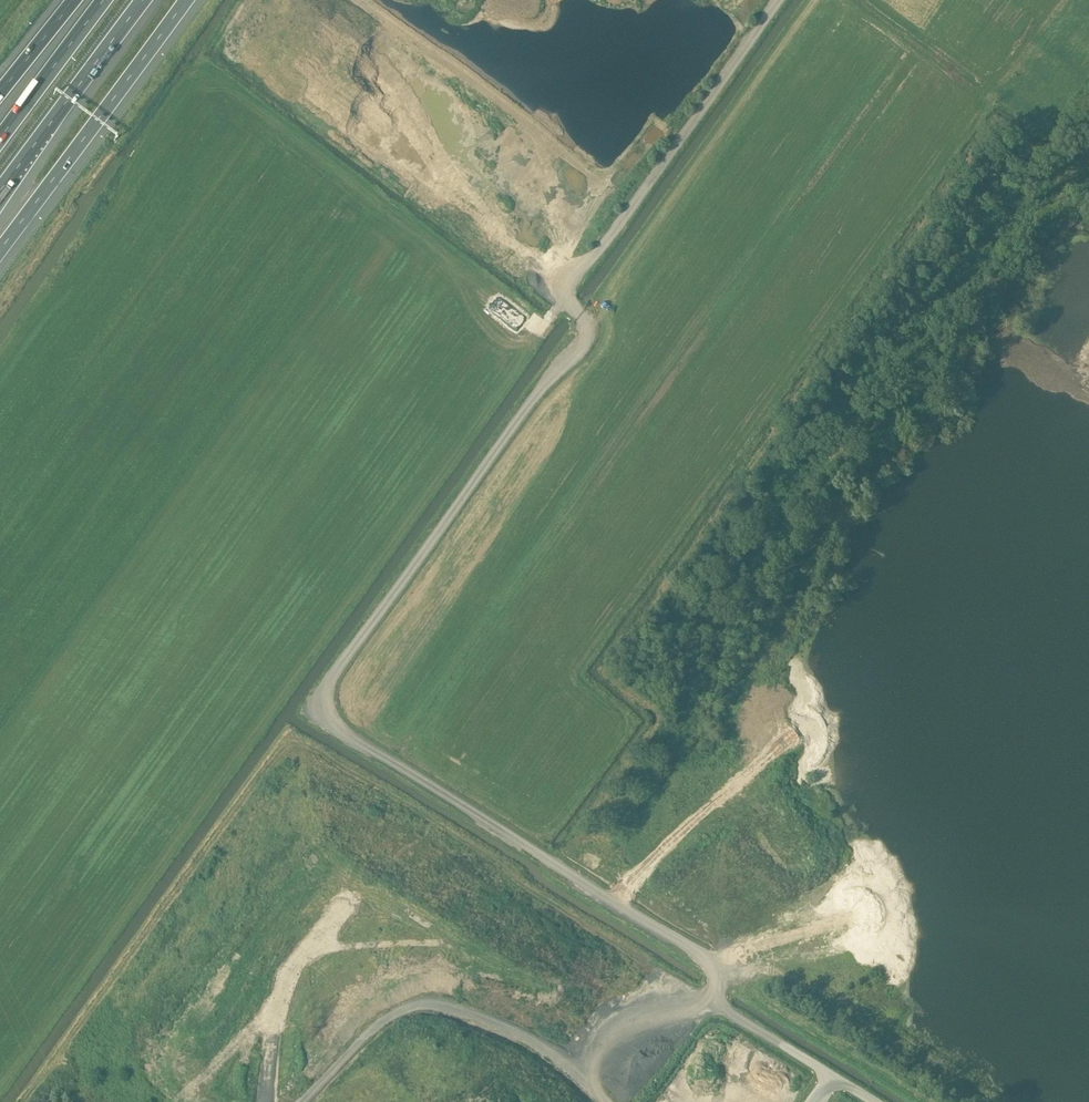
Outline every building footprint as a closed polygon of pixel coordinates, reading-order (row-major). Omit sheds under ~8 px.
[(632,966),(629,970),(641,978),(644,974),(632,966)] [(693,1015),(688,1027),(694,1029),(699,1017),(693,1015)] [(641,1037),(654,1025),(649,1020),(636,1032),(641,1037)] [(664,1056),(674,1041),(669,1038),(659,1053),(664,1056)]
